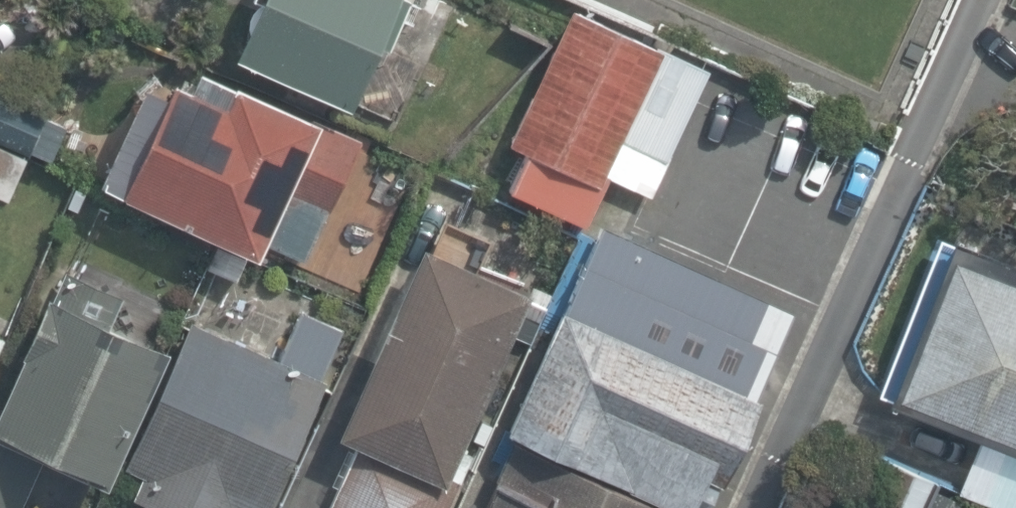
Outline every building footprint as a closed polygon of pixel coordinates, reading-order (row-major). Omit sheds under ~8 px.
[(231,48),(352,99),(394,0),(252,0),(231,48)] [(702,63),(566,1),(504,136),(520,144),(502,183),(582,220),(603,174),(642,192),(702,63)] [(217,88),(168,67),(116,186),(257,246),(285,181),(330,200),(360,131),(224,72),(217,88)] [(0,96),(0,143),(29,155),(46,118),(0,96)] [(0,143),(0,191),(11,197),(29,155),(0,143)] [(505,433),(670,507),(711,507),(797,314),(600,227),(505,433)] [(351,431),(436,468),(520,279),(419,235),(336,424),(351,431)] [(946,240),(881,401),(1015,455),(1015,268),(946,240)] [(47,286),(0,388),(0,421),(102,468),(162,339),(47,286)] [(185,311),(121,461),(137,468),(128,488),(174,507),(251,507),(334,315),(295,299),(274,349),(185,311)] [(351,431),(317,507),(440,507),(454,476),(436,468),(351,431)] [(505,433),(471,507),(670,507),(505,433)] [(866,507),(925,507),(936,482),(884,463),(866,507)]
